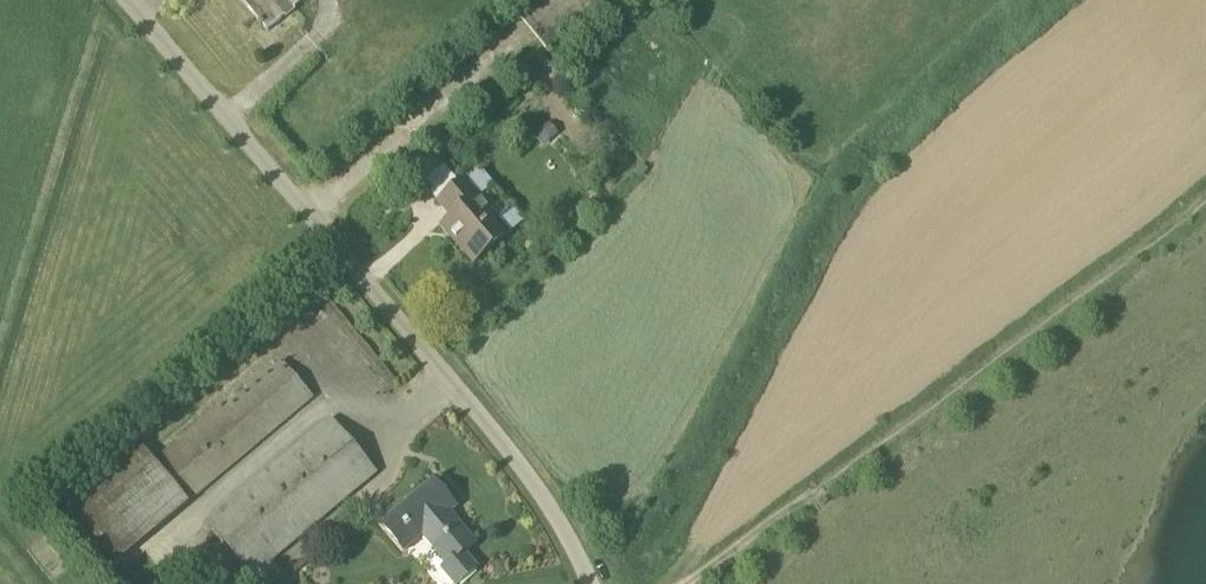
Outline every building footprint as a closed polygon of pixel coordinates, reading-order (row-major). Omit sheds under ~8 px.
[(260,22),(259,23),(262,27),(263,26),(268,32),(305,0),(241,0),(260,22)] [(500,219),(467,179),(438,203),(451,218),(441,227),(474,265),(506,237),(495,224),(500,219)] [(115,563),(313,398),(283,361),(223,411),(220,407),(154,461),(139,444),(67,505),(115,563)] [(207,523),(252,577),(273,560),(377,473),(332,419),(207,523)] [(449,513),(456,507),(434,481),(381,526),(403,551),(423,534),(450,565),(443,571),(453,583),(460,583),(479,568),(466,552),(475,544),(449,513)]
